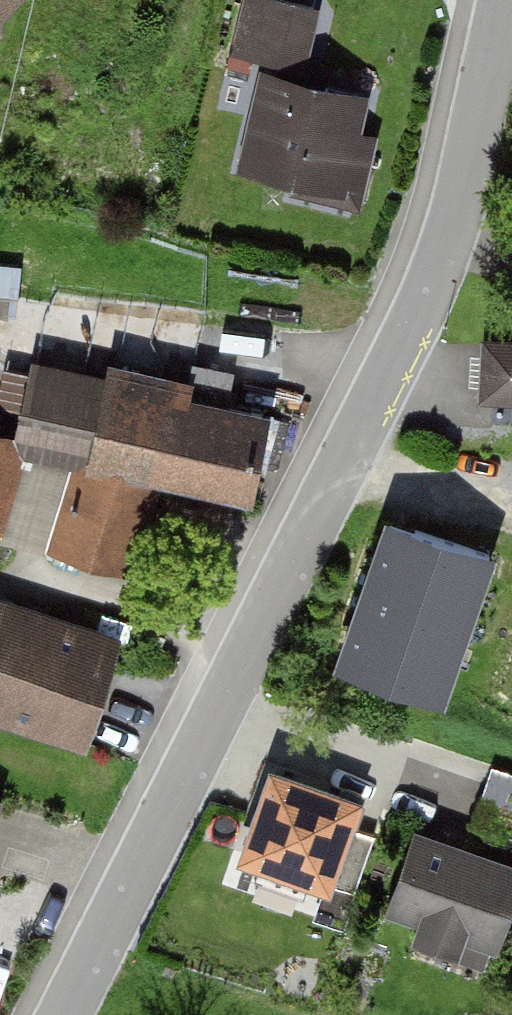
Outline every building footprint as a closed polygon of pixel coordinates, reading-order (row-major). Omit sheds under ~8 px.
[(286,0),(249,0),(236,52),(300,67),(314,7),(286,0)] [(361,95),(267,73),(245,164),(339,186),(361,95)] [(485,331),(482,394),(511,395),(511,333),(485,331)] [(38,346),(13,440),(65,453),(41,545),(125,566),(150,472),(248,497),(272,406),(38,346)] [(30,447),(0,439),(0,530),(7,532),(30,447)] [(465,624),(489,554),(391,520),(366,590),(465,624)] [(440,694),(465,624),(366,590),(342,659),(440,694)] [(99,738),(127,633),(0,599),(0,712),(99,738)] [(365,798),(270,768),(239,862),(334,893),(365,798)] [(414,827),(388,906),(505,945),(511,923),(511,860),(414,827)]
